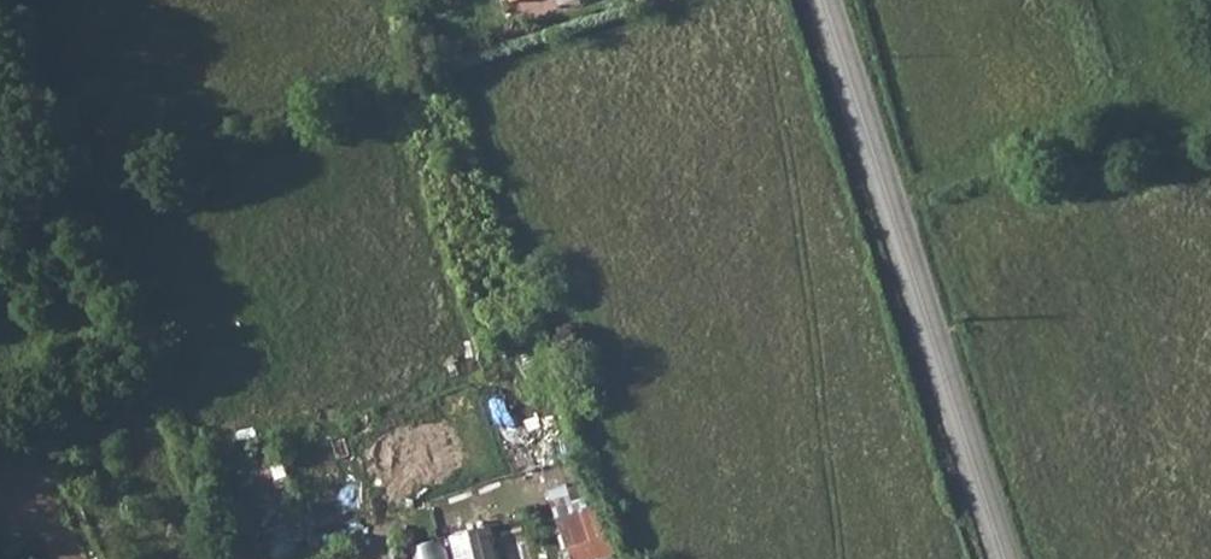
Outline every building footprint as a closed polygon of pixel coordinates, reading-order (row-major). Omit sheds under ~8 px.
[(453,538),(459,558),(504,558),(495,527),(453,538)] [(447,539),(414,547),(417,558),(452,558),(447,539)] [(610,542),(570,555),(572,558),(616,558),(610,542)]
